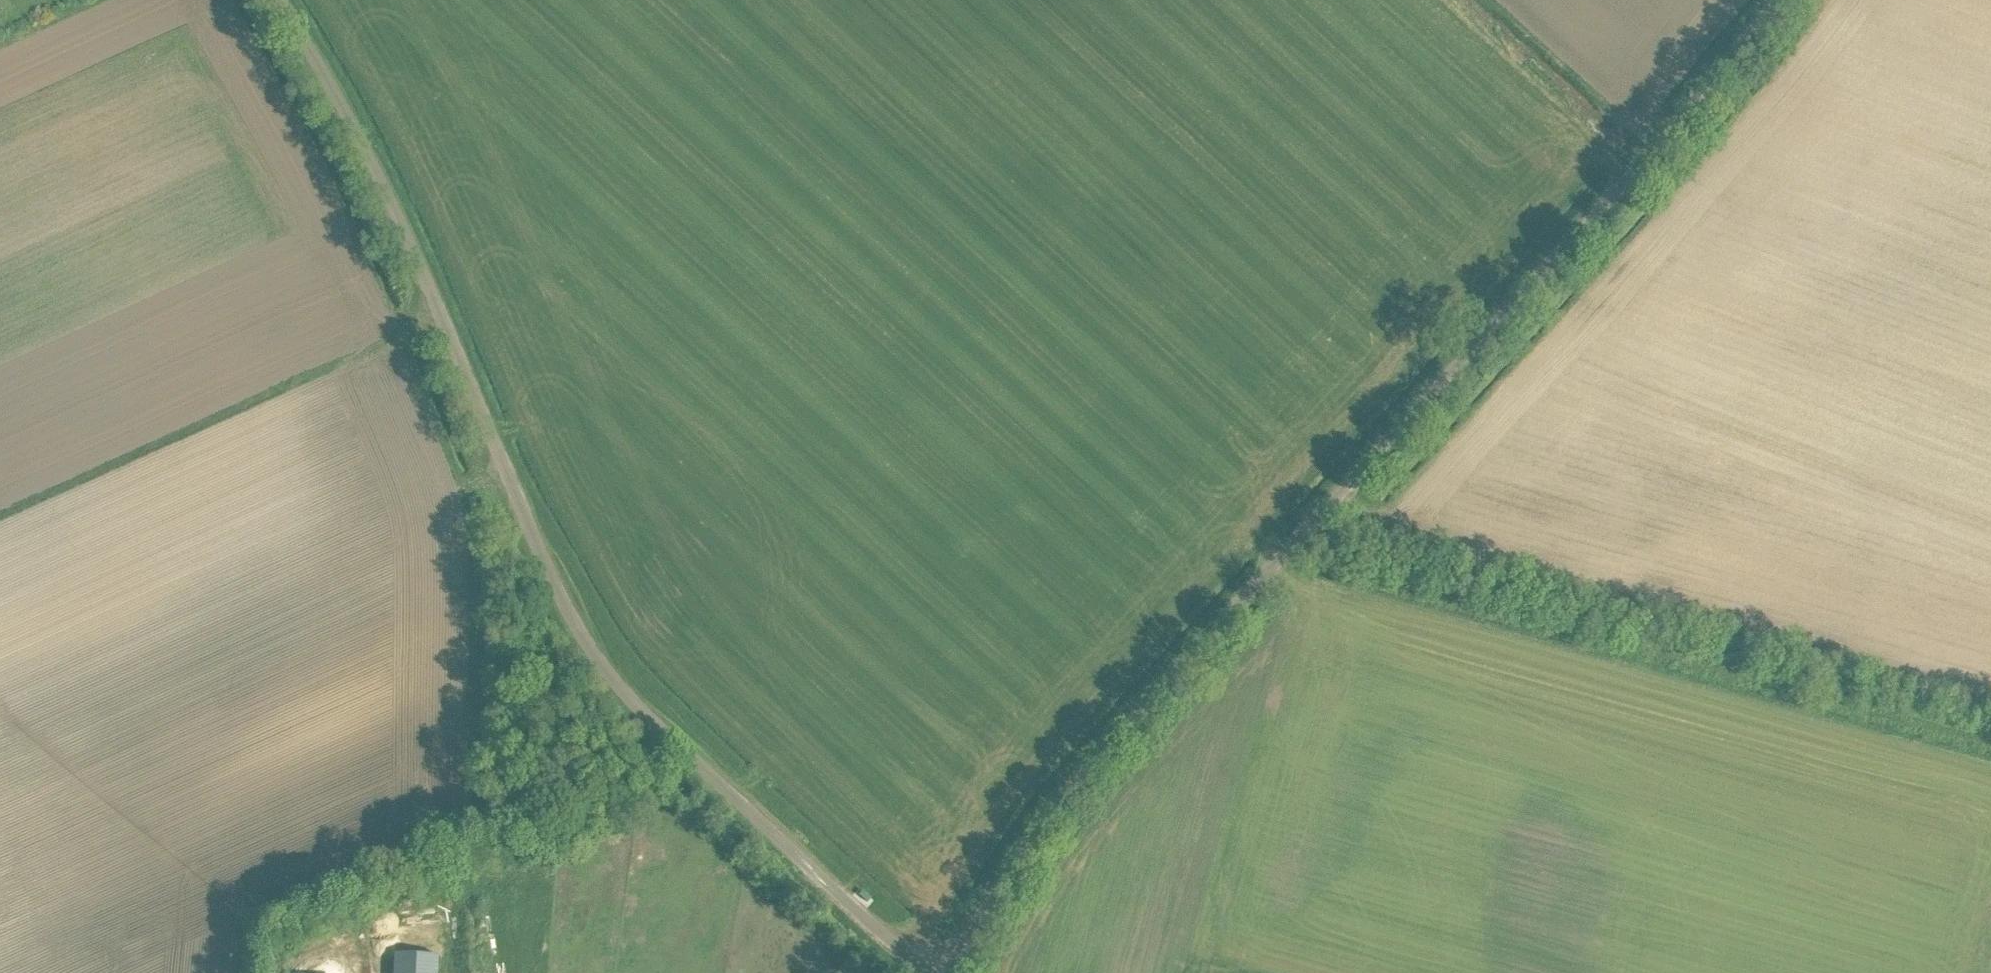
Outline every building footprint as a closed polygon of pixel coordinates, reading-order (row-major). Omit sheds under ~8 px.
[(395,972),(437,972),(438,957),(396,955),(395,972)] [(354,972),(377,972),(378,972),(366,961),(354,972)]
